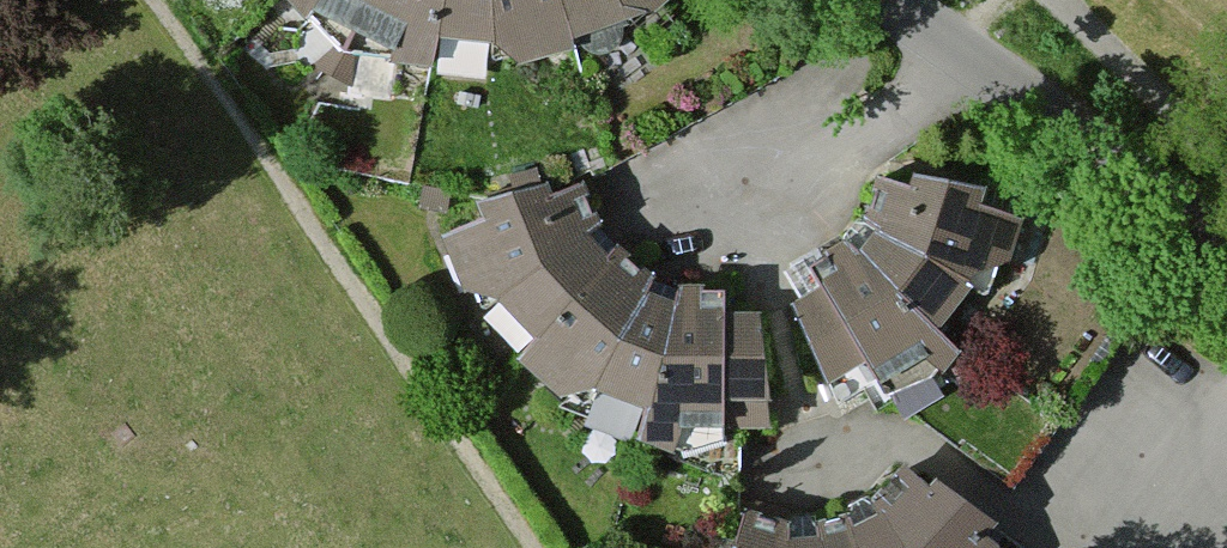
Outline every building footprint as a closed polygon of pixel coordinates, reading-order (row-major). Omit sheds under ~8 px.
[(364,10),(368,0),(347,0),(364,10)] [(364,10),(390,22),(397,45),(428,47),(446,0),(368,0),(364,10)] [(543,0),(446,0),(428,47),(548,46),(543,0)] [(548,46),(634,0),(543,0),(548,46)] [(967,163),(886,166),(886,205),(867,231),(963,293),(984,249),(1013,262),(1030,227),(967,163)] [(544,335),(616,255),(594,230),(581,186),(506,186),(454,227),(476,283),(509,284),(544,335)] [(963,293),(867,231),(816,254),(832,278),(811,300),(844,361),(873,337),(893,359),(946,325),(963,293)] [(656,389),(691,299),(627,242),(616,255),(544,335),(526,356),(578,388),(611,370),(656,389)] [(765,302),(691,299),(656,389),(644,419),(689,437),(707,413),(792,420),(765,302)] [(925,469),(873,517),(881,547),(1004,547),(1036,506),(925,469)] [(873,517),(806,531),(751,512),(739,547),(881,547),(873,517)]
